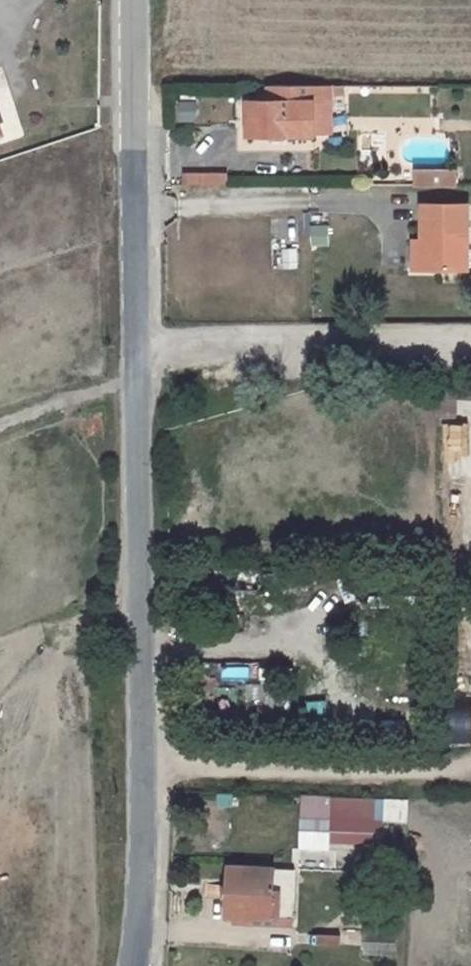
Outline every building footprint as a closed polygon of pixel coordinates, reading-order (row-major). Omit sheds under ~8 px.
[(272,104),(240,104),(242,145),(312,145),(314,86),(272,86),(272,104)] [(330,86),(314,86),(312,145),(329,145),(330,86)] [(186,171),(186,185),(230,184),(230,170),(186,171)] [(432,212),(432,248),(424,248),(424,254),(440,254),(440,276),(470,276),(470,212),(432,212)] [(313,224),(314,245),(331,244),(330,224),(313,224)] [(283,247),(283,268),(299,268),(299,247),(283,247)] [(424,254),(421,254),(420,276),(440,276),(440,254),(424,254)] [(463,408),(448,408),(448,444),(448,468),(463,468),(463,408)] [(332,717),(334,697),(304,693),(302,714),(332,717)] [(410,821),(411,799),(301,794),(298,863),(334,865),(335,844),(386,846),(387,820),(410,821)] [(228,863),(227,915),(293,916),(293,865),(228,863)] [(396,921),(364,919),(363,941),(395,943),(396,921)] [(395,943),(363,941),(363,962),(394,964),(395,943)]
